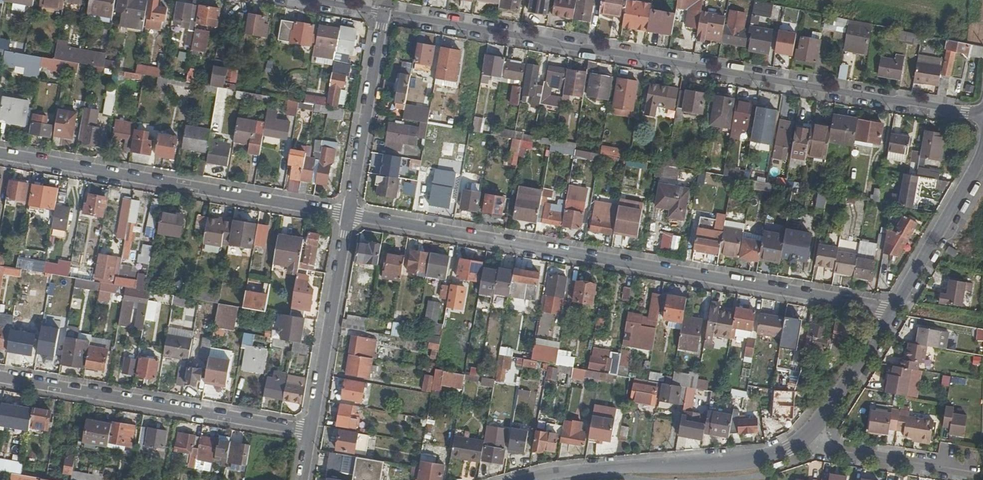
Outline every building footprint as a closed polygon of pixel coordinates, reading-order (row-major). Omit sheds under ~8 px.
[(65,0),(40,0),(39,6),(63,10),(64,2),(65,0)] [(115,0),(90,0),(88,11),(113,15),(115,0)] [(148,0),(119,0),(117,15),(122,16),(120,30),(142,34),(148,0)] [(158,0),(150,0),(147,18),(164,21),(166,8),(157,7),(158,0)] [(499,4),(499,8),(519,11),(521,0),(500,0),(499,4)] [(546,16),(549,0),(551,0),(528,0),(527,9),(529,9),(528,13),(546,16)] [(570,1),(565,0),(555,0),(552,17),(573,21),(576,2),(576,0),(570,0),(570,1)] [(600,7),(602,0),(576,0),(576,2),(578,3),(574,20),(590,23),(593,5),(600,7)] [(624,17),(627,2),(627,0),(602,0),(600,7),(599,13),(624,17)] [(698,30),(701,13),(704,0),(678,0),(677,8),(689,11),(685,27),(698,30)] [(196,23),(199,6),(178,2),(174,23),(195,27),(196,23)] [(624,17),(622,27),(647,32),(651,12),(652,6),(627,2),(624,17)] [(749,31),(747,40),(750,41),(748,52),(769,56),(772,38),(761,36),(762,30),(756,29),(759,16),(770,18),(773,6),(754,2),(749,31)] [(219,9),(199,6),(196,23),(216,26),(219,9)] [(112,21),(113,15),(88,11),(87,16),(112,21)] [(647,32),(671,36),(675,17),(651,12),(647,32)] [(246,29),(248,15),(238,13),(236,27),(246,29)] [(715,41),(721,42),(724,26),(726,19),(717,17),(717,15),(701,13),(698,30),(696,41),(705,43),(706,40),(714,42),(715,41)] [(721,43),(745,47),(747,40),(749,31),(743,29),(746,16),(730,13),(728,26),(724,26),(721,42),(721,43)] [(265,18),(248,15),(246,29),(245,33),(267,37),(268,26),(263,25),(265,18)] [(848,21),(826,16),(823,31),(836,33),(836,29),(847,31),(847,26),(848,21)] [(289,42),(293,22),(281,20),(278,39),(289,42)] [(873,26),(848,21),(847,26),(850,26),(870,30),(872,30),(873,26)] [(313,26),(293,22),(289,42),(310,46),(313,26)] [(336,51),(340,30),(319,26),(316,45),(314,45),(313,53),(318,54),(319,47),(330,49),(329,56),(335,57),(336,51)] [(866,56),(870,30),(850,26),(845,52),(866,56)] [(356,31),(340,28),(340,30),(336,51),(352,54),(356,31)] [(210,32),(195,29),(195,32),(191,50),(204,52),(207,53),(210,32)] [(836,29),(836,33),(834,40),(844,42),(847,31),(836,29)] [(773,33),(762,30),(761,36),(772,38),(773,33)] [(191,50),(195,32),(187,31),(184,50),(191,51),(191,50)] [(920,46),(922,37),(900,32),(898,42),(906,43),(906,46),(912,47),(913,44),(920,46)] [(425,34),(419,33),(416,45),(419,46),(416,63),(425,65),(425,70),(430,71),(434,48),(422,46),(424,43),(425,34)] [(797,36),(779,33),(775,56),(793,59),(797,36)] [(820,42),(821,35),(811,33),(810,40),(802,39),(799,52),(797,52),(795,60),(816,64),(820,42)] [(69,42),(58,40),(56,48),(68,50),(69,42)] [(0,41),(0,50),(5,50),(8,51),(10,43),(0,41)] [(966,60),(968,54),(969,46),(947,42),(945,50),(947,51),(941,78),(940,78),(938,88),(936,98),(945,99),(949,79),(950,78),(956,53),(961,54),(966,60)] [(982,51),(982,49),(969,46),(968,54),(982,57),(982,51)] [(319,47),(318,54),(329,56),(330,49),(319,47)] [(78,63),(79,63),(81,52),(68,50),(56,48),(54,59),(66,61),(78,63)] [(511,61),(513,49),(507,48),(505,60),(508,61),(511,61)] [(441,49),(436,79),(455,83),(460,53),(441,49)] [(25,75),(38,78),(40,66),(42,57),(24,54),(8,51),(5,50),(3,59),(2,65),(12,67),(13,64),(27,67),(25,75)] [(84,64),(91,65),(97,66),(104,68),(105,61),(106,55),(81,51),(81,52),(79,63),(84,64)] [(180,51),(179,60),(186,61),(188,53),(180,51)] [(42,57),(40,66),(48,67),(56,68),(55,71),(54,77),(63,78),(65,68),(66,61),(54,59),(42,57)] [(490,80),(501,83),(502,78),(501,78),(504,60),(486,57),(483,75),(482,75),(480,84),(489,86),(490,80)] [(879,77),(900,81),(904,58),(896,57),(895,62),(882,59),(879,77)] [(77,70),(78,63),(66,61),(65,68),(77,70)] [(104,68),(118,70),(120,64),(105,61),(104,68)] [(521,63),(511,61),(508,61),(505,79),(521,82),(524,67),(520,66),(521,63)] [(334,62),(330,86),(331,86),(328,105),(337,107),(340,88),(344,89),(347,76),(349,77),(350,65),(334,62)] [(593,76),(595,63),(589,62),(586,75),(591,76),(587,98),(608,101),(611,79),(601,78),(593,76)] [(396,109),(405,111),(406,105),(405,105),(410,77),(411,77),(413,65),(403,63),(401,76),(398,75),(395,93),(398,93),(396,109)] [(914,83),(938,88),(940,78),(942,68),(917,63),(914,83)] [(161,78),(163,70),(137,65),(136,73),(142,74),(144,75),(158,77),(161,78)] [(543,89),(543,87),(536,86),(539,68),(529,66),(522,103),(526,104),(527,97),(534,98),(533,105),(540,106),(540,104),(543,89)] [(840,66),(838,80),(846,82),(848,67),(840,66)] [(219,68),(214,68),(210,86),(218,87),(219,88),(221,80),(237,83),(239,71),(219,68)] [(564,79),(566,71),(550,68),(548,76),(564,79)] [(188,69),(186,82),(193,83),(196,84),(198,70),(188,69)] [(142,74),(136,73),(119,70),(118,80),(123,80),(124,77),(141,80),(142,74)] [(565,95),(582,99),(584,87),(583,87),(585,74),(567,71),(562,97),(565,98),(565,95)] [(161,78),(158,77),(155,91),(166,93),(167,86),(168,79),(161,78)] [(185,82),(168,79),(167,86),(173,87),(173,84),(193,87),(193,83),(186,82),(185,82)] [(436,79),(435,85),(454,88),(455,83),(436,79)] [(618,80),(613,109),(633,112),(638,84),(618,80)] [(228,89),(236,91),(237,84),(225,82),(224,89),(228,89)] [(217,94),(218,87),(210,86),(204,85),(203,92),(217,94)] [(673,111),(677,91),(650,86),(645,116),(662,119),(663,109),(673,111)] [(228,89),(224,89),(219,88),(218,87),(217,94),(215,101),(225,103),(228,89)] [(510,105),(518,107),(521,90),(516,89),(515,95),(512,95),(510,105)] [(543,89),(540,104),(546,105),(549,91),(543,89)] [(269,104),(270,97),(242,92),(241,99),(269,104)] [(686,94),(679,92),(674,124),(681,126),(683,112),(702,115),(705,95),(686,92),(686,94)] [(106,101),(113,103),(115,96),(107,94),(106,101)] [(484,112),(491,114),(496,99),(490,96),(484,112)] [(7,122),(24,125),(28,102),(3,97),(0,111),(0,117),(8,118),(7,122)] [(306,97),(305,103),(314,104),(326,106),(327,101),(317,99),(317,100),(314,100),(314,99),(306,97)] [(730,119),(733,101),(716,98),(711,126),(729,129),(731,119),(730,119)] [(299,102),(289,100),(287,114),(297,116),(298,107),(299,102)] [(103,115),(111,117),(113,103),(106,101),(105,101),(103,115)] [(305,103),(299,102),(298,107),(313,110),(314,104),(305,103)] [(751,106),(736,103),(731,128),(752,132),(756,110),(757,107),(751,106)] [(328,113),(329,107),(326,106),(314,104),(313,110),(313,111),(328,113)] [(421,125),(427,126),(431,108),(406,104),(406,105),(405,111),(403,121),(421,125)] [(454,128),(460,129),(462,118),(464,107),(458,106),(454,128)] [(343,120),(344,109),(329,107),(328,113),(327,117),(343,120)] [(633,112),(613,109),(612,109),(611,114),(634,119),(635,113),(633,112)] [(220,111),(214,110),(210,131),(210,132),(212,133),(216,133),(220,111)] [(776,113),(756,110),(752,132),(751,142),(770,146),(776,113)] [(58,111),(54,136),(72,138),(76,114),(58,111)] [(265,124),(263,134),(286,138),(288,123),(276,120),(277,113),(267,111),(265,124)] [(83,113),(78,140),(83,141),(83,142),(92,144),(98,145),(101,128),(95,127),(95,124),(98,124),(99,116),(83,113)] [(47,117),(33,115),(30,133),(50,137),(52,126),(45,125),(47,117)] [(472,133),(481,135),(483,120),(474,118),(472,133)] [(829,142),(853,146),(857,122),(833,118),(831,130),(829,142)] [(249,153),(260,154),(263,134),(265,124),(238,119),(235,138),(239,139),(239,142),(250,144),(249,153)] [(855,141),(879,145),(882,127),(858,122),(855,141)] [(385,151),(400,153),(402,145),(415,147),(418,130),(401,127),(402,124),(397,124),(397,127),(389,125),(385,151)] [(126,139),(133,140),(133,138),(134,129),(135,128),(115,125),(112,141),(120,142),(121,138),(126,139)] [(425,141),(427,126),(421,125),(418,140),(425,141)] [(826,159),(829,142),(831,130),(811,126),(810,131),(806,156),(826,159)] [(182,148),(207,152),(208,145),(209,137),(210,132),(210,131),(186,127),(182,148)] [(147,132),(134,129),(133,138),(134,138),(132,151),(150,154),(152,141),(146,140),(147,132)] [(514,140),(515,133),(494,129),(493,136),(514,140)] [(810,131),(795,129),(790,157),(805,160),(806,156),(810,131)] [(941,136),(924,133),(920,158),(937,161),(941,136)] [(159,135),(155,156),(174,159),(178,138),(159,135)] [(777,135),(774,150),(782,152),(783,145),(789,146),(791,138),(777,135)] [(910,139),(891,136),(888,153),(907,156),(910,139)] [(946,137),(941,136),(937,161),(942,162),(946,137)] [(209,137),(208,145),(210,145),(207,162),(226,165),(229,149),(227,148),(227,145),(223,144),(223,140),(217,138),(216,141),(211,140),(211,137),(209,137)] [(124,150),(131,152),(133,140),(126,139),(124,150)] [(299,192),(305,194),(307,181),(316,183),(322,149),(321,149),(321,141),(315,140),(313,158),(310,158),(312,148),(307,147),(299,192)] [(322,149),(316,183),(327,185),(331,161),(333,148),(336,149),(337,143),(323,140),(322,149)] [(532,152),(534,144),(533,144),(521,142),(520,150),(532,152)] [(299,192),(307,147),(307,146),(302,146),(301,152),(291,151),(289,164),(294,164),(291,179),(289,178),(287,190),(299,192)] [(574,157),(575,151),(573,151),(566,150),(553,148),(550,147),(549,153),(574,157)] [(599,161),(600,156),(575,151),(574,157),(599,161)] [(606,157),(626,160),(627,154),(607,151),(606,157)] [(907,156),(888,153),(887,161),(906,164),(907,156)] [(403,157),(385,154),(381,175),(400,178),(403,157)] [(626,165),(626,160),(606,157),(600,156),(599,161),(626,165)] [(666,167),(681,170),(683,159),(668,156),(666,167)] [(805,161),(825,164),(826,159),(806,156),(805,160),(805,161)] [(203,176),(205,163),(205,161),(198,160),(195,175),(203,176)] [(409,171),(419,173),(421,163),(411,161),(409,171)] [(938,181),(938,182),(939,174),(930,173),(930,171),(918,169),(916,178),(938,181)] [(733,179),(744,181),(745,174),(724,170),(723,177),(733,179)] [(787,179),(768,176),(766,185),(772,186),(785,188),(787,179)] [(913,186),(921,188),(936,190),(938,181),(916,178),(905,176),(899,208),(908,210),(913,186)] [(8,198),(6,197),(5,203),(14,205),(15,199),(25,201),(29,180),(11,177),(8,198)] [(377,196),(396,200),(399,181),(377,178),(376,186),(379,187),(377,196)] [(731,187),(751,190),(751,189),(753,182),(744,181),(733,179),(731,187)] [(413,196),(416,183),(402,180),(400,194),(413,196)] [(772,186),(766,185),(753,182),(751,189),(771,193),(772,186)] [(55,206),(57,196),(55,195),(56,189),(34,185),(30,205),(31,205),(46,208),(55,209),(55,206)] [(683,221),(689,191),(659,186),(655,208),(670,211),(668,218),(683,221)] [(908,210),(916,211),(921,188),(913,186),(908,210)] [(449,210),(453,190),(433,187),(429,207),(449,210)] [(109,188),(107,200),(115,201),(117,190),(109,188)] [(542,197),(542,194),(519,190),(517,197),(541,202),(542,198),(542,197)] [(873,203),(879,205),(881,192),(875,191),(873,203)] [(480,195),(464,192),(461,210),(477,213),(480,195)] [(103,216),(106,197),(89,194),(87,205),(85,204),(83,212),(103,216)] [(501,217),(504,200),(487,196),(483,214),(501,217)] [(132,199),(124,197),(118,230),(127,231),(132,199)] [(537,224),(541,202),(517,197),(514,219),(537,224)] [(547,199),(542,198),(541,202),(537,224),(560,228),(564,208),(551,206),(550,212),(545,211),(546,205),(547,199)] [(139,201),(132,199),(127,231),(125,239),(122,254),(129,256),(135,223),(136,223),(139,201)] [(644,205),(620,200),(614,232),(638,236),(644,205)] [(825,201),(817,200),(816,209),(824,210),(825,201)] [(580,231),(582,220),(585,221),(588,207),(567,203),(563,228),(579,231),(580,231)] [(55,209),(52,227),(68,230),(71,209),(55,206),(55,209)] [(590,232),(611,236),(616,208),(607,206),(605,213),(602,212),(601,215),(593,214),(590,232)] [(180,236),(184,215),(163,212),(159,232),(180,236)] [(886,237),(884,247),(901,250),(915,225),(919,217),(904,212),(901,218),(895,229),(888,228),(886,237)] [(206,231),(209,217),(198,215),(196,229),(206,231)] [(221,244),(229,245),(233,220),(225,218),(225,221),(209,218),(206,233),(207,233),(205,243),(221,245),(221,244)] [(253,243),(256,224),(234,220),(231,239),(253,243)] [(724,227),(725,222),(720,221),(718,234),(715,233),(713,243),(696,240),(694,251),(718,255),(723,229),(724,229),(724,227)] [(258,224),(255,244),(264,246),(268,226),(258,224)] [(127,231),(118,230),(117,238),(125,239),(127,231)] [(742,240),(742,235),(743,234),(723,230),(722,236),(742,240)] [(584,244),(586,232),(580,231),(579,231),(577,243),(584,244)] [(713,243),(715,233),(697,231),(696,240),(713,243)] [(308,270),(313,270),(320,235),(309,233),(309,237),(305,237),(305,242),(307,243),(304,264),(303,269),(308,270)] [(810,237),(785,233),(784,238),(782,253),(781,258),(790,260),(789,264),(796,265),(797,261),(805,263),(810,237)] [(289,273),(298,274),(299,268),(300,263),(304,239),(279,235),(274,262),(290,265),(289,273)] [(658,241),(657,249),(667,250),(668,235),(664,235),(663,242),(658,241)] [(677,252),(679,236),(670,235),(668,251),(677,252)] [(748,273),(756,275),(759,260),(763,239),(742,235),(742,240),(738,257),(740,258),(740,260),(755,263),(749,265),(748,273)] [(763,239),(759,260),(780,264),(781,258),(782,253),(784,238),(763,235),(763,239)] [(738,257),(742,240),(722,236),(719,255),(738,259),(738,257)] [(876,251),(884,252),(884,247),(886,237),(879,236),(876,251)] [(139,261),(150,263),(152,246),(147,245),(147,247),(144,246),(142,255),(140,254),(139,261)] [(376,273),(381,247),(370,245),(370,247),(359,246),(356,262),(361,263),(360,266),(364,267),(364,264),(374,266),(372,272),(376,273)] [(853,277),(857,260),(857,257),(838,254),(838,250),(818,246),(815,267),(835,271),(834,274),(853,277)] [(853,277),(853,279),(872,282),(875,264),(874,263),(876,249),(859,246),(857,257),(857,260),(853,277)] [(427,276),(427,274),(426,274),(429,255),(411,252),(408,273),(417,275),(417,278),(426,280),(427,276)] [(101,282),(115,285),(115,282),(109,281),(98,279),(99,276),(109,278),(114,278),(114,276),(116,277),(119,277),(120,267),(122,258),(100,254),(97,273),(95,273),(93,281),(101,282)] [(401,276),(404,258),(386,255),(383,273),(401,276)] [(450,259),(430,256),(427,274),(427,276),(446,280),(450,259)] [(21,268),(44,272),(45,262),(46,261),(18,257),(17,268),(21,268)] [(68,277),(69,272),(71,262),(58,259),(57,264),(45,262),(44,272),(51,274),(61,275),(68,277)] [(479,283),(482,265),(460,261),(457,279),(479,283)] [(273,270),(289,273),(290,265),(274,262),(273,270)] [(20,274),(21,268),(17,268),(8,266),(7,272),(20,274)] [(126,287),(145,290),(147,276),(132,273),(132,272),(125,271),(125,268),(120,267),(119,277),(116,277),(115,282),(115,285),(119,286),(125,287),(126,287)] [(303,317),(304,318),(305,309),(310,310),(314,292),(304,291),(308,270),(303,269),(299,268),(298,274),(291,315),(292,315),(303,317)] [(77,270),(76,278),(93,281),(95,273),(77,270)] [(484,270),(479,295),(495,297),(495,295),(509,297),(513,273),(499,270),(499,273),(484,270)] [(539,275),(514,271),(513,273),(509,297),(509,298),(534,302),(539,275)] [(400,282),(401,276),(383,273),(382,279),(400,282)] [(59,285),(74,287),(76,278),(75,278),(72,277),(68,277),(61,275),(59,285)] [(546,303),(560,306),(565,280),(550,277),(547,295),(547,296),(546,303)] [(99,291),(101,282),(93,281),(76,278),(74,287),(99,291)] [(246,292),(244,307),(266,311),(271,284),(265,283),(263,295),(246,292)] [(595,287),(570,283),(564,318),(570,319),(571,315),(579,316),(581,304),(592,306),(595,287)] [(939,296),(938,306),(961,310),(964,294),(971,294),(972,287),(947,283),(946,297),(939,296)] [(109,285),(101,284),(99,299),(109,300),(111,292),(108,292),(109,285)] [(439,299),(448,301),(448,299),(450,288),(442,286),(439,299)] [(143,328),(150,291),(145,290),(126,287),(124,298),(123,298),(118,324),(129,326),(132,307),(134,300),(141,301),(139,308),(138,314),(135,327),(143,328)] [(448,299),(458,300),(460,288),(450,287),(450,288),(448,299)] [(622,302),(629,303),(631,290),(624,289),(622,302)] [(188,297),(175,295),(173,303),(187,305),(188,297)] [(657,322),(661,297),(653,296),(649,320),(657,322)] [(683,320),(686,300),(667,297),(663,321),(682,325),(683,320)] [(132,307),(139,308),(141,301),(134,300),(132,307)] [(711,301),(703,347),(711,348),(713,338),(730,341),(734,319),(735,316),(719,313),(721,303),(711,301)] [(225,329),(232,330),(237,306),(219,303),(215,327),(225,329)] [(560,306),(546,303),(543,312),(557,314),(560,306)] [(437,326),(440,306),(428,304),(424,324),(431,325),(427,344),(428,344),(440,346),(443,326),(437,326)] [(735,320),(734,319),(730,341),(734,341),(734,337),(736,330),(752,333),(755,315),(756,313),(736,310),(735,320)] [(816,327),(819,311),(812,310),(809,325),(810,326),(816,327)] [(835,323),(836,314),(829,313),(827,325),(834,326),(835,323)] [(301,342),(305,318),(304,318),(303,317),(292,315),(291,315),(283,314),(281,330),(283,330),(282,339),(301,342)] [(641,317),(628,315),(622,346),(652,351),(655,331),(640,328),(641,317)] [(368,321),(343,316),(342,321),(367,325),(368,321)] [(781,340),(784,320),(760,316),(757,333),(756,336),(781,340)] [(12,321),(0,319),(0,327),(11,329),(12,321)] [(603,321),(597,320),(594,333),(601,334),(603,321)] [(701,324),(683,320),(682,325),(677,350),(686,351),(696,353),(701,324)] [(342,321),(341,329),(366,333),(367,325),(342,321)] [(851,326),(835,323),(834,326),(831,343),(829,358),(836,360),(840,355),(841,344),(847,345),(851,326)] [(393,324),(390,338),(404,340),(406,327),(393,324)] [(60,328),(42,325),(37,353),(55,356),(60,328)] [(914,332),(912,341),(926,344),(945,347),(948,331),(919,325),(918,332),(914,332)] [(828,363),(829,358),(831,343),(822,341),(824,329),(816,327),(810,326),(808,337),(807,337),(804,354),(803,362),(811,364),(813,355),(823,357),(822,362),(828,363)] [(7,349),(11,330),(11,329),(0,327),(0,348),(7,349)] [(225,329),(215,327),(213,336),(224,337),(225,329)] [(11,330),(7,349),(32,354),(35,334),(11,330)] [(736,330),(734,337),(747,339),(751,340),(752,333),(736,330)] [(253,346),(255,334),(244,332),(242,347),(247,348),(245,360),(244,367),(264,370),(267,348),(253,346)] [(164,355),(189,360),(193,338),(168,334),(164,355)] [(210,357),(213,339),(204,338),(200,359),(209,360),(210,357)] [(273,342),(273,345),(285,347),(286,340),(282,339),(274,338),(273,342)] [(350,356),(372,360),(375,342),(353,338),(350,356)] [(61,362),(86,366),(89,347),(90,343),(65,339),(61,362)] [(744,357),(752,359),(756,340),(751,340),(747,339),(744,357)] [(899,355),(898,364),(916,367),(917,362),(923,363),(926,344),(912,341),(907,340),(905,356),(899,355)] [(305,352),(307,343),(293,341),(292,350),(305,352)] [(89,347),(86,366),(104,369),(107,350),(89,347)] [(532,355),(500,349),(499,356),(503,357),(523,361),(531,362),(532,355)] [(591,350),(588,370),(609,374),(609,376),(617,378),(621,356),(591,350)] [(430,360),(437,361),(438,353),(431,352),(430,360)] [(548,355),(532,352),(532,355),(531,362),(537,363),(547,365),(555,367),(557,357),(557,354),(549,352),(548,355)] [(793,373),(800,374),(803,362),(804,354),(794,353),(790,372),(793,373)] [(156,378),(159,360),(141,356),(138,375),(156,378)] [(371,367),(372,360),(350,356),(346,376),(368,380),(370,372),(375,373),(376,368),(371,367)] [(499,356),(496,370),(498,370),(496,383),(503,385),(505,371),(501,370),(502,364),(503,357),(499,356)] [(230,361),(210,357),(209,360),(205,380),(226,384),(230,361)] [(502,364),(522,367),(523,361),(503,357),(502,364)] [(557,367),(572,370),(574,361),(557,357),(555,367),(557,367)] [(123,372),(135,375),(138,360),(125,358),(123,372)] [(535,371),(537,363),(531,362),(523,361),(522,367),(522,369),(535,371)] [(556,373),(557,367),(555,367),(547,365),(547,370),(548,370),(547,381),(555,382),(556,373)] [(893,375),(890,375),(887,393),(908,396),(913,369),(894,366),(893,375)] [(202,369),(189,367),(186,383),(196,384),(197,378),(200,378),(202,369)] [(571,376),(572,370),(557,367),(556,373),(571,376)] [(266,395),(284,398),(288,373),(275,371),(274,378),(269,377),(266,395)] [(451,387),(463,389),(465,376),(435,371),(433,382),(442,384),(442,387),(451,389),(451,387)] [(586,379),(598,381),(599,375),(587,372),(585,372),(584,375),(587,376),(586,379)] [(648,380),(662,381),(663,374),(648,373),(648,380)] [(793,373),(787,401),(795,401),(796,401),(800,374),(793,373)] [(947,387),(950,377),(942,374),(939,385),(947,387)] [(599,375),(598,381),(612,384),(613,381),(615,381),(615,382),(621,383),(621,378),(617,378),(609,376),(599,375)] [(694,391),(696,391),(698,377),(689,375),(688,378),(673,376),(671,387),(686,390),(694,391)] [(293,383),(289,383),(285,399),(301,402),(305,379),(295,377),(293,383)] [(422,393),(430,394),(433,379),(425,377),(422,393)] [(494,382),(482,380),(481,387),(493,389),(494,382)] [(654,407),(657,385),(646,383),(635,381),(630,403),(654,407)] [(342,398),(341,400),(361,403),(364,385),(344,382),(342,398)] [(442,384),(433,382),(432,391),(441,393),(442,387),(442,384)] [(671,387),(662,385),(658,409),(665,410),(665,407),(669,408),(670,405),(678,406),(680,391),(685,392),(686,390),(671,387)] [(729,395),(744,397),(744,391),(730,389),(729,395)] [(683,407),(677,437),(700,441),(702,427),(704,427),(705,428),(707,418),(690,415),(694,391),(686,390),(685,392),(683,407)] [(342,398),(329,396),(328,403),(340,405),(341,400),(342,398)] [(793,421),(794,408),(795,401),(787,401),(774,400),(772,419),(772,420),(790,420),(793,421)] [(2,404),(0,415),(0,416),(0,430),(3,430),(5,424),(4,423),(6,413),(7,413),(8,406),(2,404)] [(18,428),(29,430),(30,427),(33,410),(12,406),(10,417),(7,417),(6,425),(9,426),(8,426),(9,427),(9,430),(17,431),(18,428)] [(355,415),(357,408),(351,407),(351,408),(341,406),(337,427),(356,430),(358,416),(355,415)] [(33,410),(30,427),(48,430),(51,412),(33,409),(33,410)] [(945,409),(942,431),(948,432),(947,437),(962,439),(965,419),(951,416),(952,410),(945,409)] [(732,418),(728,436),(757,434),(756,421),(744,422),(738,422),(738,419),(738,412),(733,412),(732,418)] [(896,434),(900,412),(892,412),(891,416),(856,412),(853,433),(888,438),(889,433),(896,434)] [(900,412),(896,434),(902,435),(902,439),(928,444),(932,422),(907,418),(908,414),(900,412)] [(728,436),(732,418),(707,414),(707,418),(705,428),(704,435),(728,439),(728,436)] [(614,422),(592,418),(588,441),(610,444),(614,422)] [(84,443),(95,445),(99,424),(99,422),(88,420),(84,443)] [(99,424),(95,445),(108,448),(111,427),(112,424),(100,422),(99,422),(99,424)] [(135,426),(112,422),(112,424),(111,427),(108,448),(107,451),(124,455),(126,446),(131,447),(135,426)] [(562,434),(561,444),(583,448),(585,435),(580,434),(582,425),(563,422),(562,428),(561,434),(562,434)] [(547,425),(545,435),(554,437),(557,437),(561,438),(561,434),(562,428),(547,425)] [(160,430),(141,427),(139,439),(137,455),(144,456),(145,447),(156,448),(156,446),(164,447),(167,431),(160,430)] [(509,446),(507,454),(513,455),(514,452),(523,454),(527,433),(518,431),(518,428),(512,427),(509,446)] [(621,428),(618,443),(625,445),(628,429),(621,428)] [(337,430),(333,429),(332,438),(338,439),(336,452),(354,455),(354,454),(365,456),(369,437),(340,432),(340,430),(337,430)] [(196,467),(198,452),(199,450),(201,438),(188,435),(179,433),(176,451),(183,452),(191,454),(190,465),(189,466),(196,467)] [(545,435),(536,433),(533,452),(543,454),(543,451),(554,453),(557,437),(554,437),(545,435)] [(228,453),(230,445),(230,443),(218,441),(201,438),(199,450),(198,452),(216,455),(215,459),(222,461),(222,464),(226,465),(227,461),(228,453)] [(454,438),(451,458),(463,460),(462,462),(480,465),(483,443),(454,438)] [(502,460),(506,460),(507,454),(509,446),(492,443),(491,449),(504,452),(502,460)] [(247,460),(250,446),(241,445),(241,448),(230,445),(228,453),(227,461),(246,465),(247,460)] [(501,466),(502,460),(504,452),(491,449),(484,448),(481,462),(501,466)] [(65,468),(73,469),(74,466),(76,453),(68,452),(65,468)] [(181,463),(190,465),(191,454),(183,452),(181,463)] [(325,479),(327,479),(330,479),(332,479),(381,479),(384,464),(329,454),(325,479)] [(419,464),(421,464),(419,479),(441,479),(443,467),(433,466),(434,459),(420,456),(419,464)] [(23,474),(25,462),(0,459),(0,471),(23,474)] [(821,475),(820,479),(845,479),(847,469),(829,467),(829,472),(828,477),(821,475)] [(50,479),(51,478),(56,478),(66,479),(71,479),(73,472),(65,471),(60,470),(48,469),(46,479),(50,479)] [(10,479),(11,477),(11,473),(7,472),(0,471),(0,477),(10,479)]
